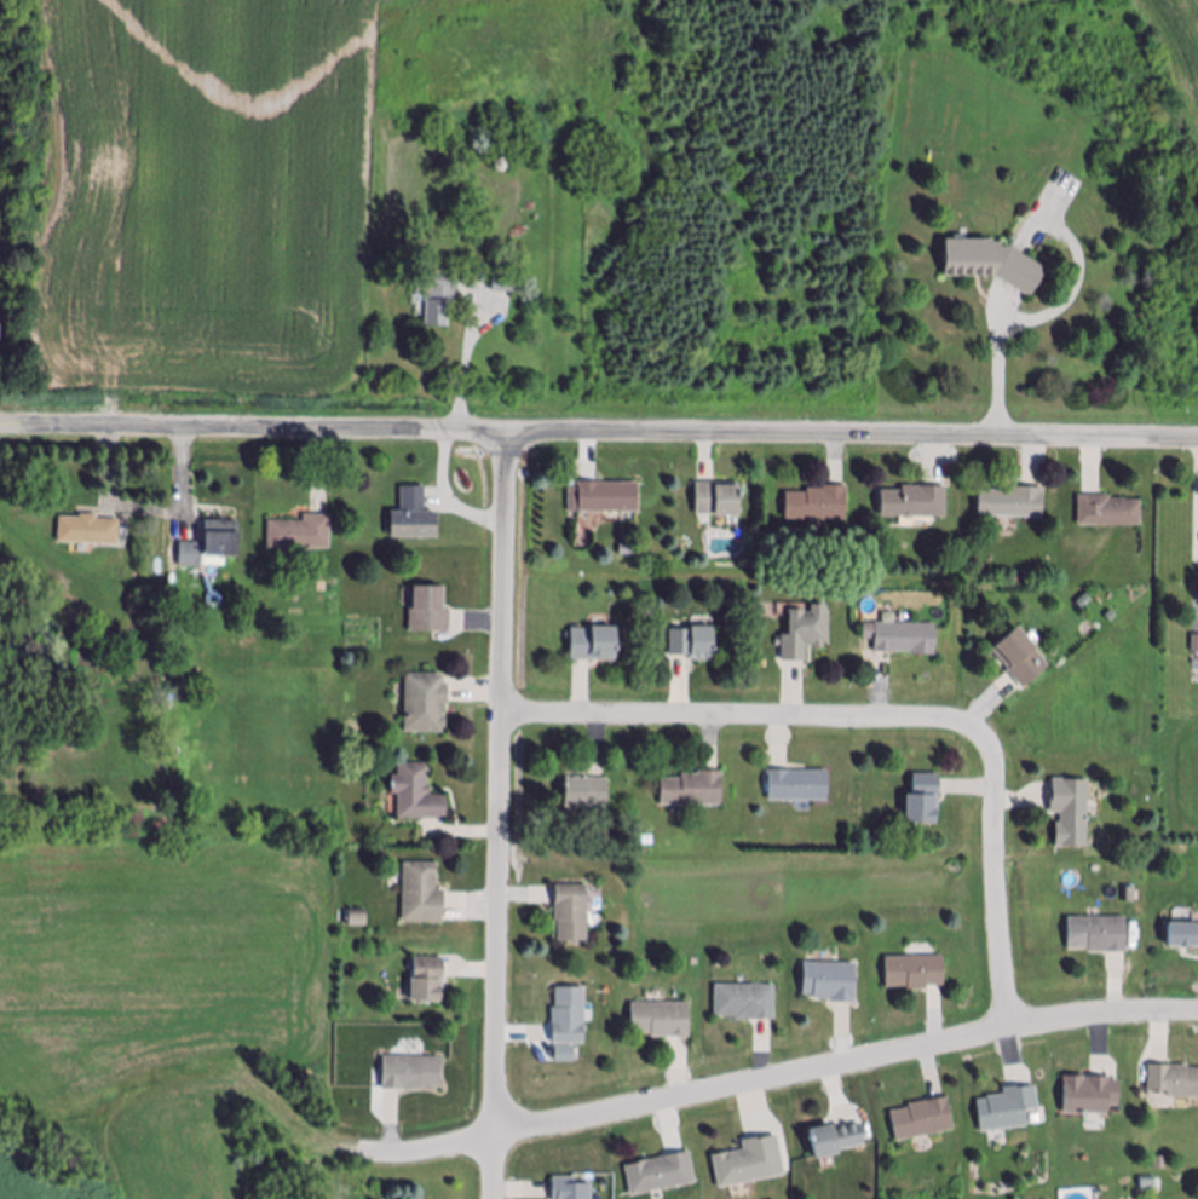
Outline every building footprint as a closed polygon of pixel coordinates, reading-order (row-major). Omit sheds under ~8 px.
[(500,174),(499,174),(495,173),(494,171),(493,168),(494,166),(495,165),(497,162),(500,162),(503,163),(505,166),(505,168),(505,171),(503,173),(500,174)] [(1012,244),(1012,247),(1047,269),(1030,298),(1023,294),(1013,288),(1003,282),(996,278),(945,277),(945,237),(992,237),(992,240),(1002,240),(1002,244),(1012,244)] [(447,283),(460,284),(460,306),(449,306),(449,328),(426,327),(427,304),(426,304),(426,299),(416,298),(417,271),(434,272),(434,267),(440,267),(440,272),(447,272),(447,283)] [(493,293),(494,270),(516,271),(524,271),(523,294),(493,293)] [(601,484),(639,484),(639,513),(580,513),(580,512),(571,512),(571,490),(581,490),(581,484),(601,484)] [(697,515),(697,484),(741,484),(741,491),(741,515),(697,515)] [(847,488),(847,521),(787,520),(787,495),(808,495),(808,491),(825,491),(825,488),(847,488)] [(426,513),(438,513),(438,538),(391,538),(392,513),(402,513),(402,489),(426,489),(426,513)] [(946,489),(946,518),(915,518),(914,519),(905,519),(904,518),(895,518),(895,519),(886,519),(886,518),(881,518),(882,492),(903,492),(903,489),(946,489)] [(1044,490),(1043,519),(979,518),(980,491),(1014,492),(1014,489),(1044,490)] [(1111,496),(1111,500),(1127,500),(1127,501),(1142,501),(1142,526),(1078,526),(1078,496),(1111,496)] [(120,548),(59,544),(61,519),(82,520),(82,515),(99,517),(99,520),(122,521),(120,548)] [(330,517),(330,549),(269,549),(269,523),(305,523),(305,515),(330,517)] [(238,521),(238,555),(202,555),(202,569),(200,569),(200,576),(191,576),(191,569),(189,569),(189,573),(183,573),(183,569),(179,569),(179,548),(179,544),(205,544),(205,521),(238,521)] [(450,611),(450,634),(410,634),(410,611),(414,611),(414,586),(444,586),(444,611),(450,611)] [(1094,601),(1084,611),(1078,604),(1088,595),(1094,601)] [(143,617),(128,616),(128,598),(143,598),(143,617)] [(812,651),(812,647),(806,647),(806,663),(783,663),(783,638),(789,638),(789,610),(805,610),(805,613),(812,613),(812,605),(826,606),(826,612),(830,611),(830,647),(825,647),(825,651),(812,651)] [(1118,618),(1112,624),(1106,617),(1113,611),(1118,618)] [(937,627),(935,649),(939,649),(939,656),(935,655),(935,657),(911,656),(911,655),(875,653),(876,642),(864,641),(864,626),(876,626),(876,624),(937,627)] [(572,662),(572,630),(593,630),(593,626),(617,626),(617,662),(572,662)] [(691,663),(691,658),(670,658),(670,632),(692,632),(692,626),(714,627),(714,663),(691,663)] [(1025,690),(1009,671),(1010,670),(993,650),(997,645),(1019,627),(1038,647),(1036,649),(1052,667),(1025,690)] [(444,686),(449,686),(449,707),(444,707),(444,717),(447,717),(447,731),(444,731),(444,733),(404,733),(405,675),(444,675),(444,686)] [(427,788),(431,788),(431,796),(447,796),(447,819),(398,819),(399,794),(393,794),(393,776),(399,776),(399,765),(430,765),(430,778),(427,778),(427,788)] [(790,772),(790,773),(829,773),(829,778),(829,802),(770,802),(770,772),(790,772)] [(724,773),(724,778),(722,778),(722,807),(662,807),(662,780),(682,780),(684,777),(699,777),(699,773),(724,773)] [(609,780),(607,808),(565,806),(566,777),(588,778),(588,780),(609,780)] [(940,815),(937,815),(937,825),(905,825),(905,796),(914,796),(914,778),(940,778),(940,815)] [(1088,848),(1058,848),(1058,823),(1061,823),(1061,813),(1052,813),(1052,791),(1054,791),(1054,779),(1065,779),(1065,780),(1089,780),(1088,848)] [(447,890),(445,912),(444,912),(443,923),(403,922),(404,863),(438,864),(438,890),(447,890)] [(589,944),(559,944),(559,923),(555,923),(555,907),(557,907),(557,887),(589,887),(589,944)] [(1136,905),(1125,905),(1125,890),(1136,890),(1136,905)] [(368,928),(350,928),(350,912),(368,912),(368,928)] [(1127,918),(1127,923),(1127,953),(1089,953),(1089,951),(1069,951),(1069,918),(1127,918)] [(1169,927),(1197,927),(1197,949),(1190,949),(1190,950),(1181,950),(1181,949),(1169,949),(1169,927)] [(928,986),(928,991),(909,991),(909,987),(887,987),(886,957),(944,956),(945,986),(928,986)] [(444,963),(443,993),(442,993),(442,1003),(439,1003),(439,1005),(427,1005),(427,1003),(411,1003),(411,981),(414,981),(415,962),(444,963)] [(856,965),(856,1005),(848,1004),(831,1004),(831,1002),(814,1001),(814,997),(804,997),(805,964),(856,965)] [(736,1021),(736,1019),(715,1019),(715,986),(776,987),(776,1021),(736,1021)] [(586,1044),(554,1044),(554,1024),(553,1024),(553,1009),(557,1009),(557,988),(586,988),(586,1044)] [(690,1039),(652,1038),(652,1036),(633,1036),(633,1004),(690,1005),(690,1039)] [(555,1061),(574,1062),(574,1046),(556,1045),(555,1061)] [(384,1090),(385,1056),(443,1057),(442,1089),(424,1088),(424,1091),(384,1090)] [(1190,1071),(1197,1071),(1197,1099),(1170,1099),(1170,1094),(1148,1093),(1148,1067),(1190,1067),(1190,1071)] [(1121,1083),(1121,1108),(1110,1108),(1110,1116),(1069,1116),(1065,1116),(1065,1078),(1087,1078),(1087,1083),(1089,1083),(1089,1078),(1111,1078),(1111,1083),(1121,1083)] [(1027,1129),(981,1134),(978,1102),(989,1101),(987,1099),(1006,1097),(1004,1089),(1016,1088),(1016,1090),(1036,1088),(1038,1109),(1026,1111),(1027,1129)] [(948,1097),(955,1130),(897,1142),(891,1113),(910,1108),(909,1106),(948,1097)] [(865,1146),(840,1151),(840,1153),(817,1158),(811,1128),(834,1124),(835,1130),(860,1124),(865,1146)] [(785,1175),(719,1189),(714,1157),(728,1153),(728,1154),(744,1151),(743,1143),(777,1136),(785,1175)] [(632,1197),(626,1166),(690,1152),(697,1183),(632,1197)] [(1167,1170),(1156,1170),(1156,1158),(1163,1158),(1167,1158),(1167,1170)] [(593,1187),(593,1198),(554,1198),(554,1180),(577,1180),(577,1187),(593,1187)]
